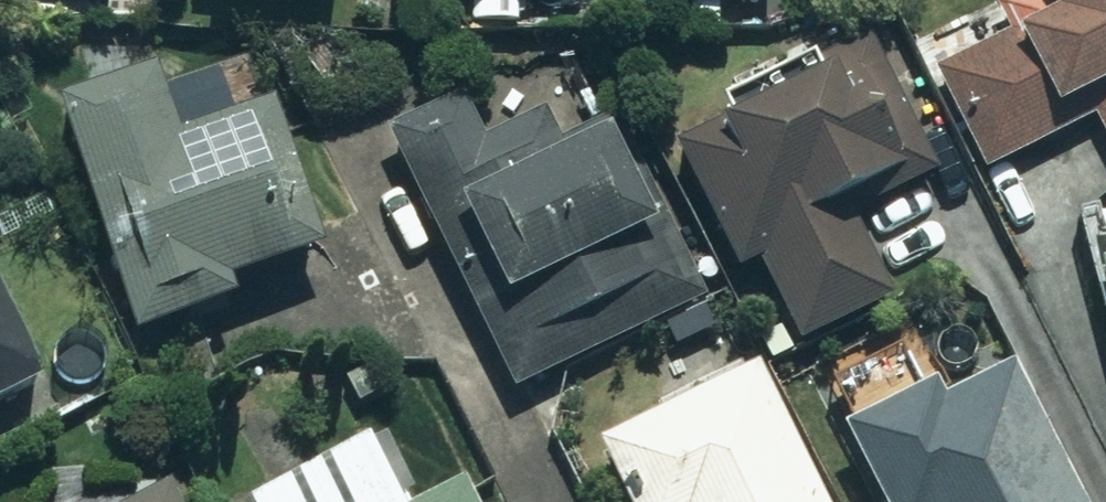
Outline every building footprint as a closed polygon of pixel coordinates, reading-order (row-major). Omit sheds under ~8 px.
[(927,38),(943,65),(928,74),(989,182),(1085,128),(1075,110),(1098,97),(1105,115),(1105,0),(998,0),(927,38)] [(835,209),(934,158),(870,32),(722,106),(729,120),(677,146),(782,351),(882,301),(835,209)] [(141,77),(46,112),(127,340),(229,303),(225,289),(310,259),(258,113),(166,146),(141,77)] [(559,139),(553,101),(484,139),(460,95),(384,136),(519,386),(701,288),(606,113),(559,139)] [(1079,232),(1105,329),(1105,224),(1079,232)] [(0,326),(0,403),(32,387),(0,326)] [(1021,355),(942,394),(933,377),(849,418),(890,501),(1093,501),(1021,355)] [(739,360),(582,459),(609,501),(828,501),(739,360)] [(474,442),(423,366),(365,405),(415,481),(474,442)] [(251,501),(382,501),(360,447),(247,492),(251,501)] [(166,484),(130,501),(175,501),(166,484)] [(461,493),(438,501),(464,501),(461,493)]
